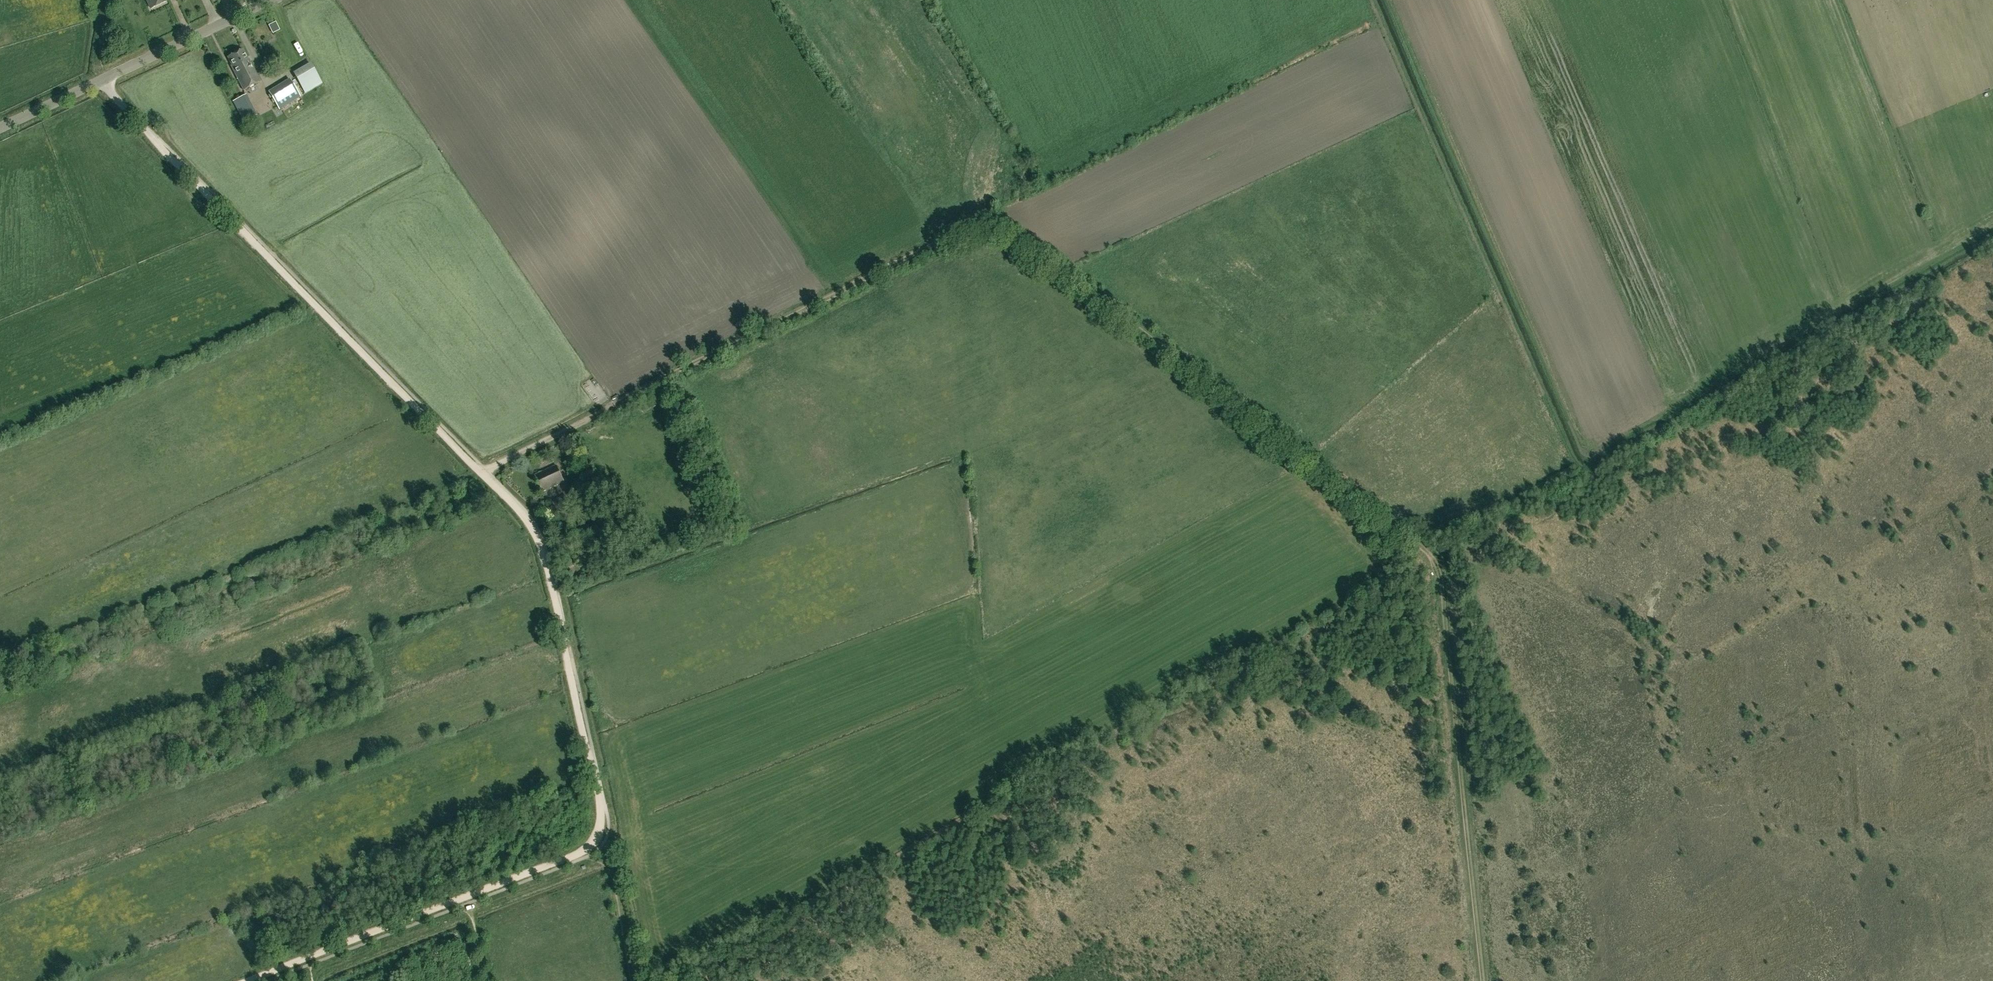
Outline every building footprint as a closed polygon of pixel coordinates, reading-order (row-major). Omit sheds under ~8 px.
[(166,2),(165,0),(147,0),(151,9),(166,2)] [(269,21),(273,30),(280,26),(276,17),(269,21)] [(248,59),(243,49),(228,57),(233,67),(232,68),(244,90),(260,82),(249,59),(248,59)] [(305,93),(322,83),(310,62),(292,73),(305,93)] [(279,110),(301,96),(290,79),(268,92),(279,110)] [(243,123),(257,115),(246,94),(232,101),(243,123)] [(543,492),(564,482),(556,466),(535,475),(543,492)]
